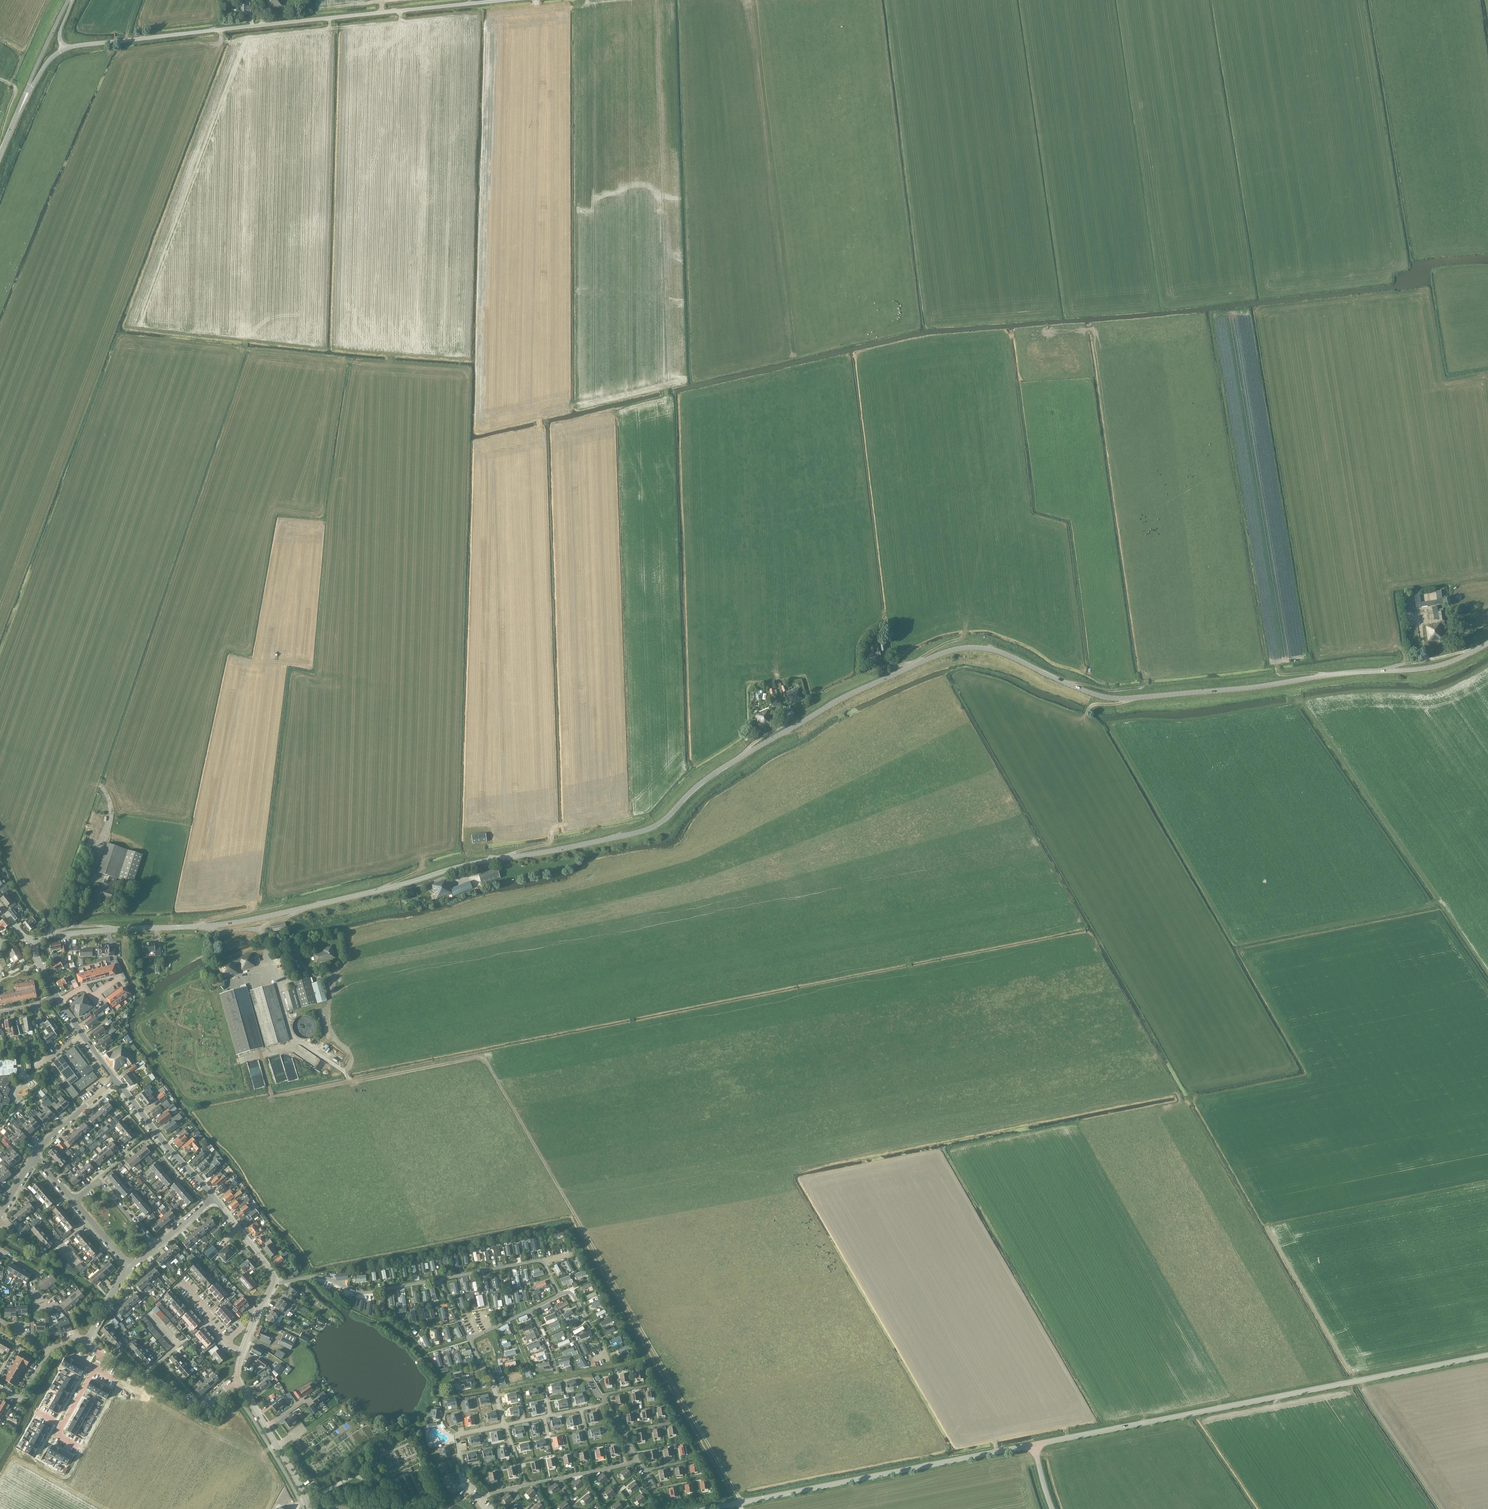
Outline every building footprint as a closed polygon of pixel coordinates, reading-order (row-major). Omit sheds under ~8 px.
[(243,4),(243,6),(241,7),(241,15),(247,14),(247,12),(250,12),(250,3),(243,4)] [(1440,591),(1436,591),(1437,601),(1420,604),(1418,594),(1414,594),(1416,608),(1442,604),(1440,591)] [(1417,614),(1414,599),(1407,600),(1409,615),(1417,614)] [(1430,626),(1426,627),(1425,627),(1428,642),(1442,639),(1440,626),(1444,626),(1444,621),(1443,611),(1438,612),(1437,606),(1432,607),(1434,621),(1439,620),(1440,623),(1429,625),(1430,626)] [(880,652),(886,651),(884,643),(879,643),(880,647),(871,649),(873,658),(881,656),(880,652)] [(797,689),(787,694),(788,696),(792,704),(802,698),(798,691),(797,689)] [(778,699),(770,701),(772,708),(780,706),(778,699)] [(760,730),(774,724),(768,710),(754,715),(759,729),(760,729),(760,730)] [(472,844),(482,843),(486,842),(485,834),(471,836),(472,844)] [(109,876),(117,879),(118,879),(133,884),(142,855),(127,850),(107,844),(98,873),(109,876)] [(481,884),(500,878),(497,868),(478,874),(481,884)] [(110,886),(108,890),(113,892),(117,879),(109,876),(106,885),(110,886)] [(81,891),(83,882),(77,880),(74,889),(81,891)] [(431,885),(432,887),(437,899),(444,896),(448,894),(452,893),(452,894),(462,890),(462,891),(472,887),(470,882),(450,889),(450,888),(449,888),(447,883),(446,883),(445,880),(431,885)] [(8,893),(12,888),(8,884),(3,889),(8,893)] [(113,892),(108,890),(97,887),(94,896),(100,898),(101,895),(111,899),(113,892)] [(11,909),(12,908),(16,905),(13,901),(12,902),(6,895),(1,899),(7,907),(8,906),(11,909)] [(16,905),(12,908),(13,909),(8,913),(15,921),(20,917),(16,913),(17,912),(18,913),(22,909),(18,904),(16,905)] [(36,922),(32,917),(24,924),(29,931),(30,931),(34,928),(32,925),(36,922)] [(1,922),(0,922),(0,931),(4,927),(5,928),(9,924),(5,918),(1,922)] [(273,932),(283,930),(285,929),(284,923),(272,925),(273,932)] [(155,956),(160,956),(160,948),(155,948),(155,943),(151,944),(151,943),(147,944),(143,944),(143,952),(155,951),(155,956)] [(62,950),(62,951),(62,953),(66,952),(65,946),(61,946),(61,944),(50,945),(51,951),(62,950)] [(109,947),(109,945),(98,946),(98,954),(108,954),(108,956),(115,956),(114,947),(109,947)] [(335,958),(331,946),(322,949),(323,952),(313,954),(316,964),(335,958)] [(9,953),(11,958),(20,953),(19,951),(17,947),(8,952),(4,954),(5,955),(9,953)] [(92,957),(92,949),(80,949),(80,957),(92,957)] [(23,958),(20,953),(11,958),(13,962),(10,964),(11,965),(15,963),(14,963),(23,958)] [(253,963),(254,963),(251,954),(218,965),(222,979),(237,974),(236,970),(237,970),(235,965),(239,964),(242,970),(254,966),(253,963)] [(107,966),(110,976),(115,975),(114,973),(117,972),(115,964),(107,966)] [(84,972),(76,974),(77,977),(80,976),(82,984),(87,982),(84,972)] [(316,1004),(308,975),(293,979),(301,1008),(316,1004)] [(63,986),(68,983),(66,979),(64,979),(63,978),(57,982),(59,987),(60,987),(61,989),(64,988),(63,986)] [(37,997),(35,988),(34,981),(15,984),(16,992),(0,996),(0,1004),(37,997)] [(327,1001),(321,981),(311,984),(317,1003),(327,1001)] [(273,984),(261,987),(250,991),(261,1029),(266,1047),(289,1040),(284,1022),(273,984)] [(246,987),(220,994),(237,1055),(263,1048),(246,987)] [(118,991),(124,999),(131,994),(129,992),(127,994),(122,988),(118,991)] [(295,989),(287,991),(281,993),(286,1012),(300,1008),(295,989)] [(124,999),(118,991),(114,993),(121,1002),(124,999)] [(111,996),(117,1005),(121,1002),(114,993),(111,996)] [(85,994),(78,999),(82,1005),(89,999),(85,994)] [(113,1008),(117,1005),(111,996),(106,999),(113,1008)] [(82,1005),(78,999),(70,1004),(74,1010),(82,1005)] [(93,1005),(89,999),(82,1005),(86,1010),(93,1005)] [(96,1016),(102,1012),(110,1006),(107,1002),(93,1012),(96,1016)] [(86,1010),(82,1005),(74,1010),(78,1015),(86,1010)] [(295,1034),(296,1036),(298,1037),(300,1038),(301,1039),(304,1039),(306,1039),(307,1039),(309,1038),(311,1037),(312,1036),(313,1035),(314,1034),(315,1032),(315,1031),(316,1029),(316,1028),(316,1027),(316,1025),(315,1024),(315,1023),(314,1022),(314,1021),(313,1019),(312,1018),(310,1017),(309,1016),(307,1016),(306,1016),(305,1015),(304,1015),(302,1015),(301,1016),(300,1016),(299,1016),(298,1017),(297,1018),(296,1018),(295,1019),(295,1020),(294,1021),(293,1023),(293,1024),(292,1026),(292,1028),(292,1029),(293,1031),(294,1033),(295,1034)] [(15,1026),(16,1027),(16,1028),(18,1036),(22,1034),(22,1033),(25,1033),(25,1032),(33,1031),(30,1017),(23,1018),(24,1026),(20,1027),(19,1025),(15,1026)] [(98,1022),(94,1017),(85,1024),(89,1029),(98,1022)] [(45,1030),(54,1023),(51,1018),(43,1024),(42,1025),(45,1030)] [(16,1028),(16,1027),(13,1028),(11,1020),(4,1021),(6,1030),(11,1029),(12,1036),(17,1035),(16,1028)] [(54,1023),(45,1030),(48,1034),(44,1037),(48,1043),(50,1041),(50,1040),(56,1035),(53,1031),(58,1028),(54,1023)] [(105,1031),(101,1026),(92,1033),(96,1038),(105,1031)] [(111,1034),(115,1031),(114,1028),(108,1032),(109,1034),(108,1035),(99,1041),(103,1047),(112,1040),(110,1038),(112,1036),(111,1034)] [(294,1050),(322,1067),(326,1060),(298,1043),(294,1050)] [(117,1062),(120,1059),(118,1056),(126,1051),(125,1050),(122,1045),(110,1054),(109,1052),(104,1056),(112,1068),(113,1067),(118,1064),(117,1062)] [(22,1047),(17,1048),(18,1053),(16,1053),(16,1058),(25,1057),(22,1047)] [(67,1052),(53,1063),(70,1086),(71,1085),(72,1086),(77,1094),(97,1079),(92,1072),(90,1073),(85,1068),(88,1066),(73,1047),(67,1052)] [(134,1062),(126,1051),(118,1056),(120,1059),(117,1062),(118,1064),(113,1067),(115,1070),(127,1062),(129,1065),(134,1062)] [(16,1065),(16,1059),(0,1061),(0,1076),(17,1074),(17,1068),(14,1069),(13,1065),(16,1065)] [(121,1074),(123,1077),(129,1073),(130,1073),(137,1068),(135,1064),(128,1069),(121,1074)] [(131,1076),(130,1073),(129,1073),(123,1077),(130,1086),(136,1082),(138,1080),(133,1074),(131,1076)] [(139,1082),(130,1087),(133,1092),(142,1087),(139,1082)] [(7,1084),(1,1084),(0,1084),(0,1106),(3,1105),(3,1109),(9,1109),(7,1084)] [(138,1096),(142,1101),(150,1095),(147,1090),(151,1087),(149,1084),(143,1088),(145,1091),(138,1096)] [(79,1095),(77,1094),(72,1086),(67,1090),(73,1099),(79,1095)] [(165,1096),(162,1092),(156,1096),(159,1100),(165,1096)] [(154,1100),(150,1095),(142,1101),(145,1106),(154,1100)] [(60,1102),(58,1103),(64,1110),(69,1106),(61,1097),(58,1099),(60,1102)] [(166,1100),(164,1097),(159,1101),(161,1104),(159,1106),(150,1112),(154,1117),(162,1111),(165,1109),(170,1105),(174,1102),(173,1100),(170,1102),(168,1103),(166,1100)] [(59,1114),(64,1110),(58,1103),(57,1104),(55,1102),(53,1104),(48,1098),(45,1101),(50,1107),(51,1105),(59,1114)] [(48,1108),(50,1107),(45,1101),(41,1104),(45,1108),(43,1109),(46,1112),(44,1114),(49,1120),(54,1116),(48,1108)] [(107,1102),(105,1104),(103,1106),(104,1108),(103,1108),(109,1114),(109,1115),(114,1110),(113,1109),(107,1102)] [(109,1114),(103,1108),(104,1108),(103,1106),(101,1108),(102,1109),(99,1112),(104,1118),(109,1114)] [(44,1124),(49,1120),(44,1114),(42,1115),(39,1113),(38,1114),(33,1108),(30,1111),(35,1117),(37,1115),(44,1124)] [(27,1114),(31,1118),(27,1121),(29,1124),(35,1130),(40,1126),(33,1118),(35,1117),(30,1111),(27,1114)] [(104,1118),(99,1112),(98,1111),(96,1112),(97,1113),(94,1116),(99,1122),(104,1118)] [(172,1117),(167,1111),(157,1118),(162,1124),(172,1117)] [(176,1122),(182,1117),(179,1113),(172,1118),(174,1120),(164,1127),(165,1129),(164,1129),(166,1133),(167,1132),(168,1133),(178,1126),(176,1122)] [(122,1117),(120,1114),(117,1117),(114,1120),(116,1123),(118,1121),(122,1117)] [(87,1122),(93,1130),(96,1127),(95,1126),(99,1122),(94,1116),(93,1115),(91,1116),(92,1117),(89,1120),(87,1122)] [(30,1135),(35,1130),(29,1124),(27,1126),(25,1123),(23,1124),(19,1119),(16,1122),(22,1129),(24,1127),(30,1135)] [(122,1122),(120,1123),(118,1121),(116,1123),(114,1124),(112,1126),(113,1126),(110,1128),(110,1129),(107,1131),(109,1133),(114,1128),(115,1128),(116,1127),(120,1132),(126,1127),(127,1126),(126,1124),(125,1125),(122,1122)] [(20,1131),(22,1129),(16,1122),(13,1124),(17,1130),(16,1131),(16,1132),(14,1134),(22,1142),(26,1138),(20,1131)] [(91,1132),(93,1130),(87,1122),(85,1124),(84,1123),(82,1125),(83,1126),(80,1128),(85,1134),(89,1130),(91,1132)] [(87,1136),(85,1134),(80,1128),(79,1127),(77,1129),(78,1130),(75,1132),(80,1138),(83,1136),(85,1138),(87,1136)] [(126,1127),(120,1132),(124,1136),(130,1131),(131,1130),(130,1129),(129,1129),(126,1127)] [(178,1134),(180,1136),(173,1141),(179,1148),(181,1145),(187,1140),(185,1137),(188,1135),(183,1129),(178,1134)] [(17,1146),(22,1142),(14,1134),(12,1136),(12,1135),(10,1136),(6,1131),(3,1135),(5,1136),(3,1139),(4,1140),(8,1145),(10,1143),(13,1146),(15,1144),(17,1146)] [(73,1134),(70,1136),(75,1142),(78,1140),(79,1142),(82,1140),(80,1138),(75,1132),(74,1131),(72,1133),(73,1134)] [(133,1134),(130,1131),(124,1136),(128,1141),(136,1135),(134,1133),(133,1134)] [(75,1142),(70,1136),(69,1135),(67,1137),(68,1138),(65,1141),(70,1147),(73,1144),(75,1146),(77,1144),(75,1142)] [(193,1139),(189,1142),(192,1146),(196,1150),(199,1147),(193,1139)] [(110,1145),(107,1147),(112,1153),(113,1153),(115,1151),(116,1152),(118,1150),(112,1143),(111,1142),(108,1144),(110,1145)] [(192,1146),(189,1142),(188,1142),(182,1147),(186,1151),(192,1146)] [(210,1144),(208,1146),(205,1143),(199,1148),(203,1152),(207,1148),(209,1150),(213,1147),(210,1144)] [(145,1146),(140,1151),(149,1161),(151,1163),(153,1161),(153,1162),(156,1159),(155,1157),(152,1160),(147,1155),(150,1152),(145,1146)] [(8,1154),(11,1157),(16,1163),(21,1159),(13,1150),(10,1147),(7,1149),(10,1153),(8,1154)] [(112,1153),(107,1147),(103,1151),(108,1157),(111,1155),(112,1156),(114,1154),(113,1153),(112,1153)] [(52,1158),(58,1153),(54,1148),(47,1154),(49,1156),(50,1155),(52,1158)] [(108,1157),(103,1151),(98,1155),(103,1161),(106,1159),(107,1160),(109,1158),(108,1157)] [(149,1161),(140,1151),(136,1155),(141,1160),(144,1158),(149,1165),(151,1163),(149,1161)] [(206,1157),(204,1154),(202,1152),(191,1162),(196,1167),(206,1157)] [(16,1163),(11,1157),(9,1159),(6,1156),(5,1157),(1,1153),(0,1154),(0,1158),(2,1161),(3,1162),(5,1160),(11,1167),(16,1163)] [(56,1163),(62,1158),(58,1153),(52,1158),(51,1159),(53,1161),(54,1160),(56,1163)] [(104,1162),(103,1161),(98,1155),(93,1160),(93,1159),(91,1161),(95,1166),(97,1164),(98,1165),(101,1163),(102,1164),(104,1162)] [(141,1160),(136,1155),(131,1159),(139,1169),(141,1167),(138,1163),(141,1160)] [(62,1158),(56,1163),(55,1164),(57,1166),(58,1165),(61,1168),(61,1167),(63,1170),(66,1167),(68,1165),(71,1163),(69,1160),(66,1162),(64,1160),(66,1159),(64,1156),(62,1158)] [(210,1163),(212,1164),(216,1161),(217,1160),(215,1157),(210,1162),(207,1159),(209,1158),(208,1157),(197,1167),(200,1171),(208,1164),(209,1165),(210,1163)] [(139,1169),(131,1159),(126,1163),(124,1165),(129,1171),(131,1169),(134,1166),(138,1170),(139,1169)] [(3,1162),(2,1161),(0,1162),(0,1164),(3,1167),(1,1168),(2,1169),(0,1171),(0,1172),(1,1173),(7,1179),(11,1175),(5,1168),(7,1166),(3,1162)] [(95,1171),(93,1168),(95,1166),(91,1161),(88,1163),(84,1168),(89,1174),(89,1173),(92,1171),(93,1172),(95,1171)] [(220,1165),(216,1161),(212,1164),(213,1165),(203,1174),(207,1178),(216,1170),(216,1169),(220,1165)] [(149,1175),(150,1177),(160,1168),(156,1164),(150,1169),(153,1172),(149,1175)] [(63,1170),(61,1171),(64,1174),(69,1170),(71,1168),(68,1165),(66,1167),(63,1170)] [(90,1175),(89,1173),(89,1174),(84,1168),(79,1172),(84,1178),(87,1175),(88,1176),(90,1175)] [(164,1173),(160,1168),(150,1177),(152,1179),(156,1175),(158,1178),(164,1173)] [(112,1184),(122,1175),(121,1173),(116,1177),(114,1174),(111,1171),(106,1175),(108,1178),(108,1179),(112,1184)] [(85,1179),(84,1178),(79,1172),(74,1176),(79,1182),(82,1179),(83,1180),(85,1179)] [(168,1178),(164,1173),(158,1178),(161,1181),(157,1185),(158,1186),(168,1178)] [(188,1173),(184,1177),(193,1185),(197,1181),(188,1173)] [(225,1173),(223,1175),(218,1179),(216,1177),(210,1183),(214,1187),(220,1182),(222,1183),(226,1180),(226,1179),(228,1177),(225,1173)] [(116,1188),(122,1183),(119,1180),(124,1177),(122,1175),(112,1184),(116,1188)] [(80,1183),(79,1182),(74,1176),(69,1180),(74,1186),(77,1183),(78,1184),(80,1183)] [(172,1183),(168,1178),(158,1186),(160,1188),(164,1185),(167,1188),(172,1183)] [(169,1193),(171,1195),(181,1186),(177,1182),(171,1187),(174,1190),(169,1193)] [(229,1183),(228,1184),(227,1183),(227,1182),(226,1182),(225,1182),(224,1183),(224,1184),(217,1190),(220,1194),(226,1189),(227,1190),(232,1186),(229,1183)] [(33,1188),(37,1193),(43,1188),(44,1187),(42,1184),(41,1185),(39,1183),(33,1188)] [(120,1193),(130,1184),(129,1183),(124,1186),(122,1183),(116,1188),(120,1193)] [(132,1186),(130,1184),(120,1193),(124,1198),(130,1193),(128,1190),(132,1186)] [(185,1191),(181,1186),(171,1195),(173,1197),(177,1193),(179,1196),(185,1191)] [(47,1193),(48,1191),(46,1189),(45,1190),(43,1188),(37,1193),(41,1197),(47,1192),(47,1193)] [(137,1206),(143,1201),(140,1198),(145,1195),(146,1193),(150,1190),(148,1188),(143,1193),(133,1201),(137,1206)] [(168,1188),(159,1194),(161,1197),(170,1191),(168,1188)] [(232,1196),(231,1195),(233,1194),(230,1189),(223,1195),(225,1197),(224,1198),(227,1203),(234,1198),(234,1199),(241,1194),(239,1191),(232,1196)] [(31,1196),(32,1195),(27,1190),(23,1193),(28,1199),(29,1197),(31,1196)] [(52,1196),(48,1191),(47,1193),(47,1192),(41,1197),(43,1200),(41,1202),(43,1204),(45,1202),(51,1197),(52,1196)] [(133,1201),(143,1193),(141,1191),(137,1195),(135,1192),(129,1197),(133,1201)] [(189,1196),(185,1191),(179,1196),(182,1199),(178,1203),(179,1204),(189,1196)] [(193,1201),(189,1196),(179,1204),(181,1206),(185,1203),(188,1206),(193,1201)] [(242,1200),(238,1203),(236,1201),(229,1206),(232,1210),(239,1206),(240,1208),(245,1204),(249,1200),(246,1196),(242,1200)] [(53,1200),(51,1197),(45,1202),(47,1205),(45,1207),(47,1209),(48,1208),(50,1210),(55,1206),(53,1204),(56,1201),(54,1198),(53,1200)] [(141,1211),(151,1202),(149,1200),(145,1204),(143,1201),(137,1206),(141,1211)] [(154,1200),(151,1202),(141,1211),(145,1216),(151,1211),(148,1208),(153,1204),(155,1202),(154,1200)] [(27,1205),(24,1207),(24,1208),(29,1214),(34,1209),(28,1202),(26,1204),(27,1205)] [(246,1205),(245,1206),(241,1209),(242,1211),(237,1215),(240,1219),(250,1211),(246,1205)] [(29,1214),(24,1208),(24,1207),(23,1206),(21,1208),(22,1209),(20,1212),(25,1218),(29,1214)] [(57,1208),(55,1206),(50,1210),(52,1212),(53,1212),(57,1216),(63,1211),(63,1212),(65,1210),(63,1208),(61,1209),(59,1207),(57,1208)] [(163,1209),(162,1210),(170,1220),(175,1216),(170,1211),(167,1213),(163,1209)] [(25,1218),(20,1212),(19,1210),(16,1212),(17,1213),(15,1216),(20,1222),(25,1218)] [(166,1225),(170,1220),(162,1210),(160,1212),(163,1216),(161,1219),(166,1225)] [(251,1224),(250,1222),(259,1215),(255,1210),(248,1215),(248,1214),(240,1220),(245,1226),(246,1227),(249,1225),(251,1224)] [(65,1214),(63,1212),(63,1211),(57,1216),(61,1221),(67,1216),(69,1215),(67,1213),(65,1214)] [(20,1222),(15,1216),(14,1214),(12,1216),(13,1218),(10,1220),(15,1226),(20,1222)] [(69,1219),(67,1216),(61,1221),(65,1226),(71,1221),(73,1220),(71,1218),(69,1219)] [(161,1229),(166,1225),(161,1219),(158,1221),(154,1217),(152,1219),(161,1229)] [(211,1218),(206,1222),(216,1235),(221,1231),(219,1227),(216,1230),(213,1227),(216,1224),(211,1218)] [(156,1233),(161,1229),(152,1219),(150,1220),(154,1224),(151,1227),(156,1233)] [(74,1223),(71,1221),(65,1226),(69,1230),(61,1237),(64,1239),(71,1233),(70,1231),(77,1225),(75,1222),(74,1223)] [(216,1235),(206,1222),(201,1226),(206,1233),(209,1230),(214,1237),(216,1235)] [(259,1228),(258,1226),(258,1225),(255,1222),(247,1228),(254,1237),(263,1231),(260,1228),(259,1228)] [(35,1235),(41,1230),(39,1227),(42,1225),(40,1223),(37,1225),(32,1229),(30,1231),(32,1234),(33,1233),(35,1235)] [(206,1233),(201,1226),(196,1230),(204,1240),(207,1238),(204,1235),(206,1233)] [(40,1240),(45,1235),(41,1230),(35,1235),(34,1236),(36,1238),(37,1237),(39,1240),(40,1240)] [(204,1240),(196,1230),(192,1235),(197,1241),(199,1238),(202,1242),(204,1240)] [(80,1242),(85,1237),(87,1236),(85,1234),(84,1235),(81,1232),(80,1233),(78,1231),(69,1239),(71,1241),(76,1238),(80,1242)] [(44,1245),(50,1240),(45,1235),(40,1240),(39,1240),(38,1241),(40,1243),(41,1242),(44,1245)] [(197,1241),(192,1235),(187,1239),(195,1248),(197,1246),(194,1243),(197,1241)] [(267,1237),(264,1240),(261,1236),(256,1240),(261,1246),(266,1242),(265,1242),(269,1240),(267,1237)] [(88,1240),(85,1237),(80,1242),(84,1247),(89,1242),(90,1242),(91,1241),(89,1239),(88,1240)] [(195,1248),(187,1239),(182,1243),(187,1249),(190,1247),(193,1250),(195,1248)] [(54,1244),(50,1240),(44,1245),(42,1246),(44,1248),(45,1247),(48,1250),(54,1244)] [(271,1259),(277,1254),(270,1246),(272,1244),(270,1241),(264,1245),(266,1247),(264,1250),(271,1259)] [(94,1247),(95,1246),(93,1243),(92,1245),(90,1242),(89,1242),(84,1247),(86,1250),(83,1252),(85,1254),(88,1252),(94,1247)] [(224,1242),(218,1248),(220,1250),(226,1245),(224,1242)] [(175,1244),(170,1248),(181,1261),(185,1257),(182,1255),(180,1256),(178,1253),(180,1250),(175,1244)] [(218,1253),(212,1246),(204,1253),(210,1260),(209,1261),(211,1264),(213,1262),(211,1260),(218,1254),(225,1262),(235,1253),(228,1245),(218,1253)] [(99,1250),(95,1246),(94,1247),(88,1252),(90,1254),(88,1256),(90,1259),(92,1257),(93,1258),(96,1255),(95,1254),(99,1250)] [(167,1251),(163,1247),(156,1253),(160,1257),(167,1251)] [(181,1261),(170,1248),(166,1253),(173,1261),(175,1259),(179,1263),(181,1261)] [(482,1252),(477,1252),(477,1249),(474,1250),(475,1259),(482,1259),(482,1252)] [(277,1257),(278,1258),(273,1262),(276,1266),(281,1261),(282,1262),(283,1263),(284,1262),(285,1262),(285,1261),(285,1260),(284,1259),(283,1257),(287,1253),(285,1251),(277,1257)] [(173,1261),(166,1253),(161,1257),(171,1269),(173,1267),(170,1263),(173,1261)] [(578,1256),(575,1258),(580,1267),(584,1265),(578,1256)] [(171,1269),(161,1257),(156,1261),(161,1267),(163,1269),(166,1267),(169,1271),(171,1269)] [(245,1262),(239,1267),(243,1272),(249,1267),(251,1270),(256,1266),(249,1258),(245,1262)] [(567,1260),(564,1262),(569,1272),(573,1270),(567,1260)] [(102,1264),(104,1266),(109,1272),(110,1274),(113,1272),(112,1270),(114,1268),(109,1262),(106,1265),(104,1262),(102,1264)] [(196,1263),(190,1269),(193,1273),(200,1267),(196,1263)] [(10,1277),(16,1267),(11,1264),(7,1271),(10,1273),(8,1276),(10,1277)] [(83,1271),(88,1267),(87,1265),(84,1267),(84,1268),(82,1270),(79,1272),(81,1273),(82,1275),(85,1273),(83,1271)] [(107,1275),(109,1272),(104,1266),(99,1270),(105,1276),(104,1276),(106,1278),(108,1276),(107,1275)] [(540,1266),(532,1269),(534,1275),(542,1272),(540,1266)] [(17,1277),(21,1270),(16,1267),(10,1277),(12,1278),(14,1275),(17,1277)] [(197,1277),(203,1271),(200,1267),(193,1273),(197,1277)] [(155,1268),(150,1273),(158,1282),(160,1280),(157,1277),(160,1274),(155,1268)] [(20,1283),(26,1273),(21,1270),(17,1277),(20,1279),(18,1282),(20,1283)] [(102,1279),(104,1276),(105,1276),(99,1270),(95,1275),(100,1280),(100,1281),(101,1282),(103,1280),(102,1279)] [(197,1277),(200,1280),(207,1275),(203,1271),(197,1277)] [(255,1283),(246,1272),(238,1279),(248,1289),(255,1283)] [(348,1280),(347,1272),(335,1274),(336,1281),(348,1280)] [(31,1276),(26,1273),(20,1283),(17,1288),(19,1289),(21,1284),(24,1281),(27,1283),(31,1276)] [(51,1273),(46,1277),(54,1288),(56,1286),(54,1283),(57,1281),(51,1273)] [(158,1282),(150,1273),(145,1277),(150,1283),(152,1285),(155,1283),(156,1284),(158,1282)] [(96,1286),(101,1282),(100,1281),(100,1280),(95,1275),(92,1277),(90,1275),(88,1277),(96,1286)] [(200,1280),(204,1284),(210,1278),(207,1275),(200,1280)] [(54,1288),(46,1277),(42,1281),(47,1288),(50,1286),(53,1289),(54,1288)] [(150,1283),(145,1277),(140,1281),(148,1290),(151,1288),(148,1285),(150,1283)] [(210,1278),(204,1284),(207,1288),(214,1282),(210,1278)] [(536,1282),(537,1287),(548,1283),(546,1279),(536,1282)] [(49,1291),(47,1288),(42,1281),(37,1284),(42,1292),(46,1290),(48,1292),(49,1291)] [(148,1290),(140,1281),(135,1285),(141,1291),(144,1289),(146,1292),(148,1290)] [(217,1282),(208,1290),(212,1294),(220,1286),(217,1282)] [(220,1286),(212,1294),(215,1298),(224,1290),(220,1286)] [(294,1297),(298,1291),(292,1286),(290,1288),(289,1287),(286,1291),(294,1297)] [(72,1289),(71,1290),(80,1300),(84,1296),(78,1289),(75,1292),(72,1289)] [(75,1304),(80,1300),(71,1290),(70,1292),(72,1294),(69,1297),(75,1304)] [(228,1295),(224,1290),(215,1298),(219,1302),(228,1295)] [(167,1300),(174,1295),(170,1291),(164,1296),(167,1300)] [(294,1297),(286,1291),(283,1295),(284,1296),(283,1298),(290,1303),(291,1301),(292,1301),(293,1301),(295,1299),(295,1298),(294,1298),(294,1297)] [(480,1306),(486,1304),(483,1293),(477,1295),(480,1306)] [(140,1300),(137,1296),(135,1294),(130,1298),(138,1307),(141,1306),(138,1302),(140,1300)] [(171,1304),(177,1298),(174,1295),(167,1300),(171,1304)] [(70,1308),(75,1304),(69,1297),(66,1300),(64,1297),(62,1298),(70,1308)] [(238,1301),(246,1309),(250,1306),(242,1297),(238,1301)] [(66,1312),(70,1308),(62,1298),(60,1299),(63,1302),(60,1305),(66,1312)] [(138,1307),(130,1298),(126,1302),(131,1308),(133,1306),(136,1309),(138,1307)] [(174,1308),(181,1302),(177,1298),(171,1304),(174,1308)] [(290,1303),(283,1298),(282,1300),(280,1299),(277,1303),(285,1309),(289,1312),(294,1305),(290,1303)] [(559,1308),(570,1303),(568,1300),(558,1305),(559,1308)] [(238,1301),(234,1304),(241,1313),(246,1309),(238,1301)] [(131,1308),(126,1302),(121,1306),(129,1315),(131,1314),(128,1310),(131,1308)] [(178,1312),(184,1306),(181,1302),(174,1308),(178,1312)] [(288,1311),(285,1309),(277,1303),(274,1307),(276,1309),(274,1310),(281,1315),(282,1313),(285,1315),(288,1311)] [(216,1313),(219,1317),(228,1309),(224,1305),(216,1313)] [(129,1315),(121,1306),(116,1310),(119,1314),(117,1316),(121,1321),(124,1319),(121,1316),(124,1314),(127,1317),(129,1315)] [(181,1316),(188,1310),(184,1306),(178,1312),(181,1316)] [(219,1317),(223,1321),(231,1313),(228,1309),(219,1317)] [(190,1310),(182,1318),(186,1322),(194,1314),(190,1310)] [(281,1315),(274,1310),(273,1312),(271,1311),(268,1315),(277,1321),(281,1315)] [(223,1321),(227,1325),(235,1318),(231,1313),(223,1321)] [(522,1321),(530,1317),(528,1313),(520,1316),(522,1321)] [(194,1314),(186,1322),(189,1326),(198,1318),(194,1314)] [(267,1329),(268,1329),(271,1331),(273,1327),(277,1321),(268,1315),(265,1319),(267,1321),(265,1323),(270,1325),(267,1329)] [(65,1322),(58,1324),(61,1332),(65,1331),(65,1332),(72,1330),(69,1321),(64,1316),(62,1318),(65,1322)] [(580,1316),(570,1321),(571,1324),(581,1320),(580,1316)] [(105,1335),(117,1325),(121,1322),(116,1317),(112,1320),(115,1323),(110,1327),(108,1324),(101,1330),(105,1335)] [(603,1325),(614,1321),(613,1317),(602,1321),(603,1325)] [(198,1318),(189,1326),(193,1330),(201,1323),(198,1318)] [(49,1319),(45,1319),(44,1319),(44,1324),(36,1324),(36,1331),(39,1331),(39,1332),(45,1332),(45,1327),(48,1328),(49,1319)] [(523,1327),(525,1331),(534,1327),(533,1323),(523,1327)] [(61,1332),(58,1324),(50,1327),(52,1334),(55,1333),(56,1336),(62,1334),(61,1332)] [(587,1328),(584,1324),(574,1329),(576,1334),(587,1328)] [(109,1340),(115,1335),(117,1333),(115,1331),(119,1327),(117,1325),(105,1335),(109,1340)] [(268,1329),(267,1329),(260,1326),(259,1326),(256,1335),(260,1337),(259,1341),(269,1345),(273,1337),(266,1334),(268,1329)] [(197,1330),(193,1334),(194,1336),(195,1335),(199,1339),(208,1332),(204,1328),(199,1332),(197,1330)] [(113,1345),(122,1336),(125,1334),(124,1332),(119,1336),(117,1333),(115,1335),(109,1340),(113,1345)] [(208,1332),(199,1339),(202,1343),(211,1336),(208,1332)] [(282,1338),(282,1339),(279,1345),(290,1350),(293,1344),(296,1338),(285,1332),(282,1338)] [(124,1339),(122,1336),(113,1345),(117,1349),(123,1344),(121,1341),(124,1339)] [(211,1336),(202,1343),(208,1350),(216,1343),(214,1341),(215,1340),(211,1336)] [(561,1346),(572,1342),(570,1338),(559,1342),(561,1346)] [(134,1351),(143,1343),(141,1341),(139,1343),(135,1339),(132,1342),(132,1341),(128,1344),(130,1346),(130,1347),(134,1351)] [(138,1356),(144,1351),(142,1348),(145,1345),(146,1344),(145,1342),(143,1343),(134,1351),(138,1356)] [(585,1352),(589,1350),(585,1342),(581,1344),(585,1352)] [(3,1355),(5,1351),(8,1353),(12,1347),(6,1343),(0,1353),(3,1355)] [(618,1347),(620,1352),(632,1348),(630,1343),(618,1347)] [(219,1364),(226,1358),(224,1354),(223,1355),(221,1353),(222,1353),(219,1349),(219,1350),(216,1346),(212,1349),(208,1352),(211,1355),(212,1355),(219,1364)] [(254,1347),(251,1352),(260,1357),(263,1351),(254,1346),(254,1347)] [(278,1349),(274,1355),(281,1360),(285,1353),(278,1349)] [(506,1358),(517,1354),(515,1349),(504,1353),(506,1358)] [(142,1361),(152,1353),(150,1351),(147,1353),(145,1350),(144,1351),(138,1356),(142,1361)] [(538,1353),(539,1358),(548,1356),(546,1350),(538,1353)] [(23,1360),(26,1355),(20,1352),(18,1356),(23,1360)] [(155,1357),(152,1353),(142,1361),(146,1366),(154,1359),(156,1361),(162,1356),(160,1354),(155,1357)] [(169,1359),(173,1364),(183,1356),(181,1354),(178,1357),(175,1354),(169,1359)] [(177,1369),(184,1364),(181,1361),(185,1358),(186,1356),(185,1354),(183,1356),(173,1364),(177,1369)] [(32,1358),(26,1355),(23,1360),(29,1363),(32,1358)] [(66,1357),(61,1365),(66,1368),(71,1360),(66,1357)] [(259,1358),(257,1360),(256,1362),(264,1368),(267,1364),(259,1358)] [(256,1365),(252,1363),(253,1361),(248,1359),(244,1367),(247,1369),(246,1371),(251,1374),(253,1369),(256,1365)] [(26,1368),(29,1363),(23,1360),(21,1364),(26,1368)] [(71,1360),(66,1368),(71,1370),(76,1362),(71,1360)] [(76,1362),(71,1370),(76,1373),(80,1365),(76,1363),(76,1362)] [(182,1373),(191,1365),(189,1363),(186,1366),(184,1364),(177,1369),(182,1373)] [(278,1375),(284,1368),(278,1363),(273,1370),(278,1375)] [(80,1365),(76,1373),(81,1376),(85,1368),(80,1365)] [(193,1368),(191,1365),(182,1373),(186,1378),(192,1373),(190,1370),(193,1368)] [(292,1369),(288,1366),(283,1372),(286,1375),(292,1369)] [(499,1366),(488,1370),(494,1380),(497,1387),(506,1384),(499,1366)] [(266,1373),(263,1369),(257,1373),(260,1377),(266,1373)] [(209,1372),(207,1374),(215,1383),(220,1379),(212,1370),(209,1372)] [(276,1377),(270,1370),(266,1373),(272,1381),(276,1377)] [(507,1380),(523,1378),(522,1370),(502,1373),(503,1377),(507,1376),(507,1380)] [(475,1383),(473,1374),(463,1376),(462,1372),(453,1374),(455,1382),(459,1381),(460,1386),(463,1385),(464,1389),(472,1388),(471,1385),(471,1384),(475,1383)] [(271,1381),(268,1376),(265,1373),(258,1379),(262,1383),(258,1386),(259,1386),(262,1391),(270,1385),(273,1383),(271,1381)] [(210,1388),(215,1383),(207,1374),(205,1376),(208,1379),(205,1381),(210,1388)] [(67,1377),(64,1382),(72,1387),(74,1382),(67,1377)] [(201,1396),(206,1392),(198,1382),(193,1377),(191,1379),(198,1387),(196,1390),(201,1396)] [(91,1380),(87,1388),(92,1391),(91,1393),(96,1383),(91,1380)] [(206,1392),(210,1388),(205,1381),(203,1384),(200,1380),(198,1382),(206,1392)] [(566,1382),(567,1389),(568,1389),(568,1391),(573,1390),(573,1387),(576,1387),(575,1380),(566,1382)] [(64,1382),(61,1387),(70,1391),(69,1391),(72,1387),(64,1382)] [(96,1383),(91,1393),(95,1395),(101,1386),(101,1385),(101,1386),(96,1383)] [(560,1383),(551,1385),(553,1394),(562,1392),(560,1383)] [(304,1397),(309,1393),(313,1390),(309,1385),(300,1391),(300,1392),(298,1393),(297,1391),(294,1393),(298,1399),(301,1397),(300,1395),(301,1394),(304,1397)] [(101,1386),(95,1395),(96,1396),(96,1395),(101,1397),(106,1388),(101,1386)] [(61,1387),(59,1391),(67,1396),(70,1391),(61,1387)] [(116,1387),(111,1395),(116,1398),(121,1389),(116,1387)] [(106,1388),(101,1397),(101,1396),(106,1399),(110,1391),(106,1389),(106,1388)] [(529,1390),(528,1390),(529,1396),(538,1394),(537,1388),(529,1390)] [(121,1389),(116,1398),(121,1400),(126,1392),(125,1392),(121,1389)] [(59,1391),(57,1395),(64,1400),(67,1396),(59,1391)] [(126,1392),(121,1400),(126,1403),(130,1394),(126,1392)] [(507,1395),(506,1395),(508,1401),(510,1401),(511,1403),(517,1402),(516,1400),(517,1400),(515,1393),(507,1395)] [(574,1397),(575,1404),(576,1404),(584,1402),(583,1396),(582,1393),(575,1394),(576,1397),(574,1398),(574,1397)] [(639,1402),(637,1393),(631,1394),(633,1403),(633,1401),(638,1400),(639,1402)] [(130,1394),(126,1403),(131,1406),(135,1397),(131,1395),(131,1394),(130,1394)] [(488,1394),(482,1396),(483,1398),(479,1399),(481,1405),(490,1403),(488,1394)] [(57,1395),(54,1400),(62,1404),(64,1400),(57,1395)] [(282,1396),(276,1400),(278,1402),(273,1406),(277,1412),(286,1405),(283,1402),(285,1400),(282,1396)] [(322,1396),(313,1402),(314,1403),(313,1404),(309,1406),(314,1412),(317,1410),(319,1409),(317,1407),(320,1406),(321,1407),(324,1405),(323,1403),(326,1401),(322,1396)] [(624,1405),(622,1396),(616,1397),(617,1406),(617,1404),(623,1403),(623,1405),(624,1405)] [(82,1404),(91,1409),(90,1408),(93,1404),(85,1399),(82,1404)] [(451,1406),(451,1409),(457,1408),(455,1399),(446,1400),(448,1407),(451,1406)] [(566,1399),(557,1401),(559,1407),(562,1407),(562,1409),(568,1408),(568,1405),(566,1399)] [(54,1400),(52,1404),(60,1409),(62,1404),(54,1400)] [(465,1407),(466,1410),(472,1409),(470,1400),(462,1402),(463,1408),(465,1407)] [(3,1401),(0,1406),(10,1412),(12,1408),(12,1406),(11,1406),(3,1401)] [(52,1404),(49,1409),(57,1413),(59,1409),(60,1409),(52,1404)] [(82,1404),(79,1408),(89,1414),(91,1409),(82,1404)] [(538,1404),(529,1406),(530,1412),(532,1411),(533,1413),(533,1414),(541,1412),(541,1409),(539,1409),(538,1404)] [(164,1405),(162,1409),(168,1413),(171,1408),(164,1405)] [(0,1406),(0,1407),(0,1412),(5,1415),(7,1416),(10,1412),(0,1406)] [(509,1409),(510,1415),(513,1415),(514,1417),(519,1416),(519,1414),(519,1413),(518,1407),(509,1409)] [(80,1409),(77,1413),(85,1417),(87,1413),(88,1414),(89,1414),(79,1408),(79,1409),(80,1409)] [(291,1418),(286,1422),(290,1427),(300,1419),(295,1411),(289,1415),(291,1418)] [(487,1414),(488,1420),(491,1419),(492,1422),(497,1421),(496,1412),(487,1414)] [(75,1417),(74,1417),(83,1422),(85,1417),(77,1413),(75,1417)] [(113,1413),(110,1420),(119,1425),(123,1419),(113,1413)] [(448,1417),(451,1422),(453,1421),(454,1424),(460,1422),(457,1413),(448,1417)] [(589,1414),(586,1414),(587,1420),(590,1420),(591,1423),(597,1422),(595,1413),(589,1414)] [(634,1423),(633,1414),(626,1415),(628,1424),(628,1422),(634,1421),(634,1423)] [(192,1416),(189,1422),(196,1426),(194,1429),(200,1432),(201,1429),(199,1427),(202,1422),(192,1416)] [(464,1418),(465,1424),(468,1423),(468,1426),(475,1425),(473,1416),(466,1417),(466,1418),(464,1418)] [(74,1417),(72,1422),(81,1427),(80,1426),(83,1422),(74,1417)] [(569,1418),(566,1418),(567,1424),(570,1424),(570,1427),(576,1426),(575,1417),(569,1418)] [(551,1420),(552,1427),(561,1425),(560,1418),(559,1418),(559,1419),(551,1420)] [(110,1420),(106,1425),(116,1431),(119,1425),(110,1420)] [(72,1422),(70,1426),(79,1431),(81,1427),(72,1422)] [(146,1423),(144,1428),(150,1431),(152,1427),(146,1423)] [(41,1424),(38,1429),(46,1433),(49,1428),(41,1424)] [(538,1424),(531,1425),(533,1434),(539,1433),(538,1424)] [(106,1425),(103,1431),(113,1437),(115,1434),(114,1434),(116,1431),(106,1425)] [(70,1426),(67,1431),(75,1435),(77,1431),(78,1432),(79,1431),(70,1426)] [(523,1426),(514,1428),(515,1435),(524,1433),(523,1426)] [(152,1427),(150,1431),(156,1435),(159,1430),(152,1427)] [(676,1436),(675,1427),(668,1428),(670,1437),(670,1435),(676,1434),(676,1436)] [(590,1431),(587,1431),(588,1437),(591,1436),(591,1437),(592,1437),(600,1435),(599,1428),(599,1429),(590,1430),(590,1431)] [(38,1429),(35,1433),(43,1438),(46,1433),(38,1429)] [(661,1439),(659,1429),(653,1431),(654,1440),(655,1440),(654,1438),(660,1437),(661,1439)] [(103,1431),(100,1437),(109,1443),(111,1439),(111,1440),(113,1437),(103,1431)] [(490,1433),(492,1439),(494,1438),(495,1442),(501,1440),(499,1431),(490,1433)] [(184,1432),(181,1437),(190,1442),(193,1438),(195,1439),(197,1436),(191,1433),(190,1436),(184,1432)] [(575,1434),(572,1434),(573,1440),(576,1439),(577,1443),(583,1441),(581,1432),(575,1434)] [(31,1437),(41,1443),(43,1438),(35,1433),(33,1438),(31,1437)] [(645,1442),(644,1433),(637,1434),(639,1443),(639,1441),(645,1440),(645,1442)] [(470,1438),(471,1444),(474,1443),(475,1446),(481,1445),(479,1436),(470,1438)] [(559,1437),(553,1438),(555,1447),(561,1446),(561,1445),(564,1445),(562,1436),(559,1437)] [(31,1437),(28,1442),(38,1447),(41,1443),(31,1437)] [(100,1437),(96,1444),(106,1449),(109,1443),(100,1437)] [(181,1437),(178,1442),(184,1446),(183,1448),(188,1452),(190,1448),(187,1447),(190,1442),(181,1437)] [(231,1441),(228,1446),(237,1451),(240,1446),(234,1443),(235,1440),(230,1437),(228,1440),(231,1441)] [(545,1440),(536,1442),(537,1448),(546,1446),(545,1440)] [(29,1443),(27,1447),(36,1452),(38,1447),(28,1442),(29,1443)] [(519,1445),(520,1451),(521,1451),(529,1450),(528,1443),(519,1445)] [(687,1456),(686,1445),(679,1446),(681,1457),(681,1455),(687,1454),(687,1456)] [(52,1446),(47,1454),(52,1457),(57,1448),(52,1446)] [(223,1449),(221,1452),(227,1455),(228,1453),(234,1456),(237,1451),(228,1446),(225,1451),(223,1449)] [(612,1456),(611,1455),(617,1454),(618,1455),(616,1446),(610,1447),(611,1456),(612,1456)] [(27,1448),(25,1453),(32,1457),(35,1452),(36,1452),(27,1447),(26,1447),(27,1448)] [(443,1454),(443,1457),(450,1456),(448,1447),(439,1449),(440,1455),(443,1454)] [(497,1449),(498,1455),(501,1454),(501,1458),(508,1456),(506,1447),(497,1449)] [(57,1448),(52,1457),(57,1460),(62,1451),(57,1448)] [(672,1457),(670,1448),(664,1449),(665,1459),(666,1458),(665,1457),(671,1456),(672,1457)] [(482,1451),(483,1458),(484,1457),(492,1456),(491,1449),(482,1451)] [(598,1459),(597,1458),(603,1456),(603,1458),(604,1458),(602,1449),(595,1450),(597,1459),(598,1459)] [(62,1451),(57,1460),(57,1459),(62,1461),(61,1462),(66,1454),(62,1451)] [(656,1460),(655,1451),(648,1452),(650,1462),(650,1460),(656,1459),(656,1461),(656,1460)] [(173,1452),(170,1457),(180,1462),(182,1457),(185,1459),(186,1456),(181,1453),(179,1456),(173,1452)] [(469,1463),(475,1462),(474,1459),(477,1459),(476,1452),(475,1452),(467,1454),(468,1461),(469,1463)] [(581,1463),(581,1461),(587,1460),(587,1461),(588,1461),(586,1452),(579,1453),(581,1463)] [(66,1454),(61,1462),(66,1465),(71,1456),(66,1454)] [(565,1466),(565,1464),(571,1463),(571,1465),(572,1465),(570,1455),(563,1457),(565,1466)] [(219,1461),(217,1465),(226,1470),(229,1466),(222,1462),(224,1459),(218,1456),(217,1459),(219,1461)] [(170,1457),(168,1462),(174,1465),(172,1468),(178,1471),(179,1468),(177,1467),(180,1462),(170,1457)] [(75,1464),(72,1469),(75,1471),(77,1469),(82,1471),(87,1462),(82,1459),(78,1465),(75,1464)] [(549,1469),(549,1467),(555,1466),(555,1468),(554,1459),(547,1460),(549,1469)] [(445,1468),(446,1471),(452,1470),(451,1461),(442,1463),(443,1469),(445,1468)] [(87,1462),(82,1471),(87,1474),(85,1476),(88,1478),(91,1473),(89,1471),(92,1464),(87,1462)] [(533,1472),(533,1471),(539,1469),(539,1471),(537,1462),(531,1463),(533,1472)] [(692,1473),(698,1472),(698,1473),(697,1464),(690,1465),(692,1474),(692,1473)] [(212,1469),(210,1472),(215,1475),(217,1472),(223,1475),(226,1470),(217,1465),(214,1470),(212,1469)] [(676,1476),(682,1475),(683,1476),(681,1467),(675,1468),(676,1477),(677,1477),(676,1476)] [(510,1478),(510,1476),(515,1475),(516,1477),(514,1468),(508,1469),(510,1478)] [(619,1475),(621,1474),(624,1479),(623,1480),(631,1474),(626,1469),(619,1475)] [(667,1479),(666,1470),(659,1471),(661,1480),(661,1479),(667,1478),(667,1479)] [(162,1472),(158,1478),(168,1483),(171,1477),(173,1479),(175,1476),(170,1473),(168,1475),(162,1472)] [(491,1483),(491,1481),(497,1480),(497,1482),(497,1481),(495,1472),(489,1474),(491,1483)] [(595,1480),(597,1479),(601,1484),(599,1485),(607,1479),(602,1474),(595,1480)] [(457,1483),(450,1475),(445,1479),(453,1487),(457,1483)] [(113,1476),(107,1485),(113,1489),(112,1491),(115,1493),(118,1488),(115,1486),(119,1479),(113,1476)] [(208,1481),(205,1486),(215,1492),(218,1486),(211,1482),(213,1479),(208,1476),(206,1479),(208,1481)] [(248,1478),(245,1483),(255,1488),(258,1483),(260,1485),(262,1482),(256,1479),(255,1481),(248,1478)] [(571,1485),(573,1484),(577,1489),(575,1490),(582,1484),(578,1479),(571,1485)] [(702,1490),(708,1489),(708,1490),(707,1481),(700,1482),(702,1492),(702,1491),(702,1490)] [(627,1488),(628,1487),(632,1492),(630,1493),(631,1493),(638,1487),(634,1482),(627,1488)] [(245,1483),(242,1488),(249,1492),(247,1495),(253,1498),(254,1495),(252,1493),(255,1489),(255,1488),(245,1483)] [(548,1489),(549,1488),(553,1493),(552,1494),(559,1489),(555,1484),(548,1489)] [(687,1493),(692,1492),(693,1494),(691,1484),(685,1485),(686,1495),(687,1495),(687,1493)] [(678,1498),(676,1487),(669,1489),(671,1499),(671,1497),(677,1496),(677,1498),(678,1498)] [(524,1495),(526,1493),(530,1498),(528,1499),(529,1499),(536,1493),(531,1488),(524,1494),(524,1495)] [(603,1494),(604,1493),(608,1497),(607,1498),(607,1499),(614,1493),(610,1488),(603,1494)] [(201,1494),(198,1500),(207,1505),(210,1499),(204,1495),(206,1493),(200,1490),(198,1493),(201,1494)] [(501,1500),(502,1499),(506,1503),(505,1504),(505,1505),(512,1499),(508,1494),(501,1500)] [(580,1500),(582,1499),(586,1504),(584,1505),(592,1499),(587,1494),(580,1500)] [(634,1500),(635,1499),(639,1504),(637,1505),(638,1505),(645,1500),(641,1494),(634,1500)] [(233,1505),(240,1508),(244,1508),(246,1506),(248,1507),(250,1504),(244,1501),(243,1504),(236,1500),(233,1505)]
